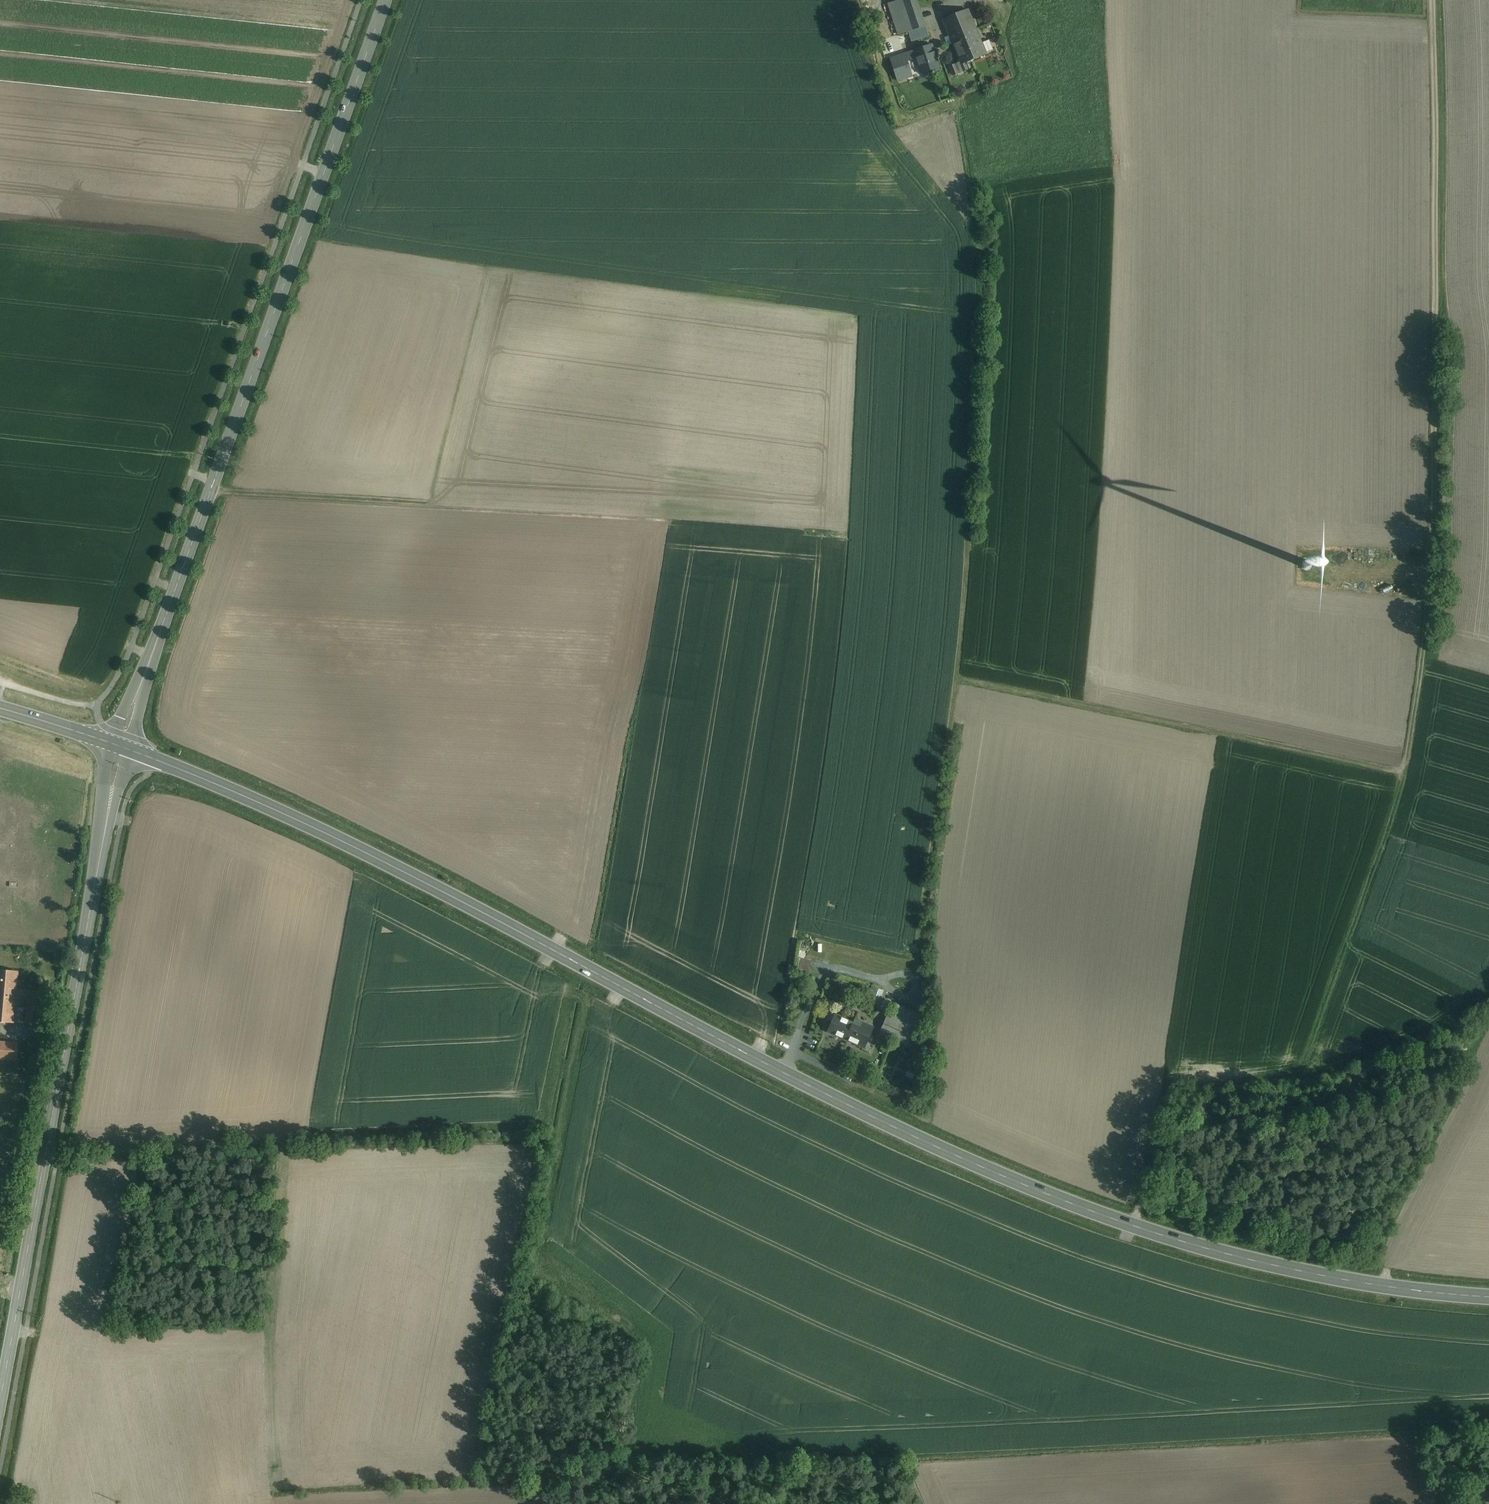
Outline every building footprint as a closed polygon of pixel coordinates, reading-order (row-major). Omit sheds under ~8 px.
[(939,67),(918,0),(900,0),(889,4),(902,44),(911,41),(915,52),(892,59),(899,80),(939,67)] [(944,20),(961,63),(985,54),(968,11),(944,20)] [(41,817),(48,815),(45,807),(38,810),(41,817)] [(0,970),(0,1022),(13,1023),(15,1000),(25,1001),(23,1023),(35,1024),(37,991),(16,989),(17,971),(0,970)] [(879,1035),(909,1045),(920,1012),(897,1004),(893,1017),(886,1015),(879,1035)] [(869,1030),(836,1015),(829,1031),(862,1046),(869,1030)] [(0,1041),(0,1060),(15,1061),(17,1042),(0,1041)]
